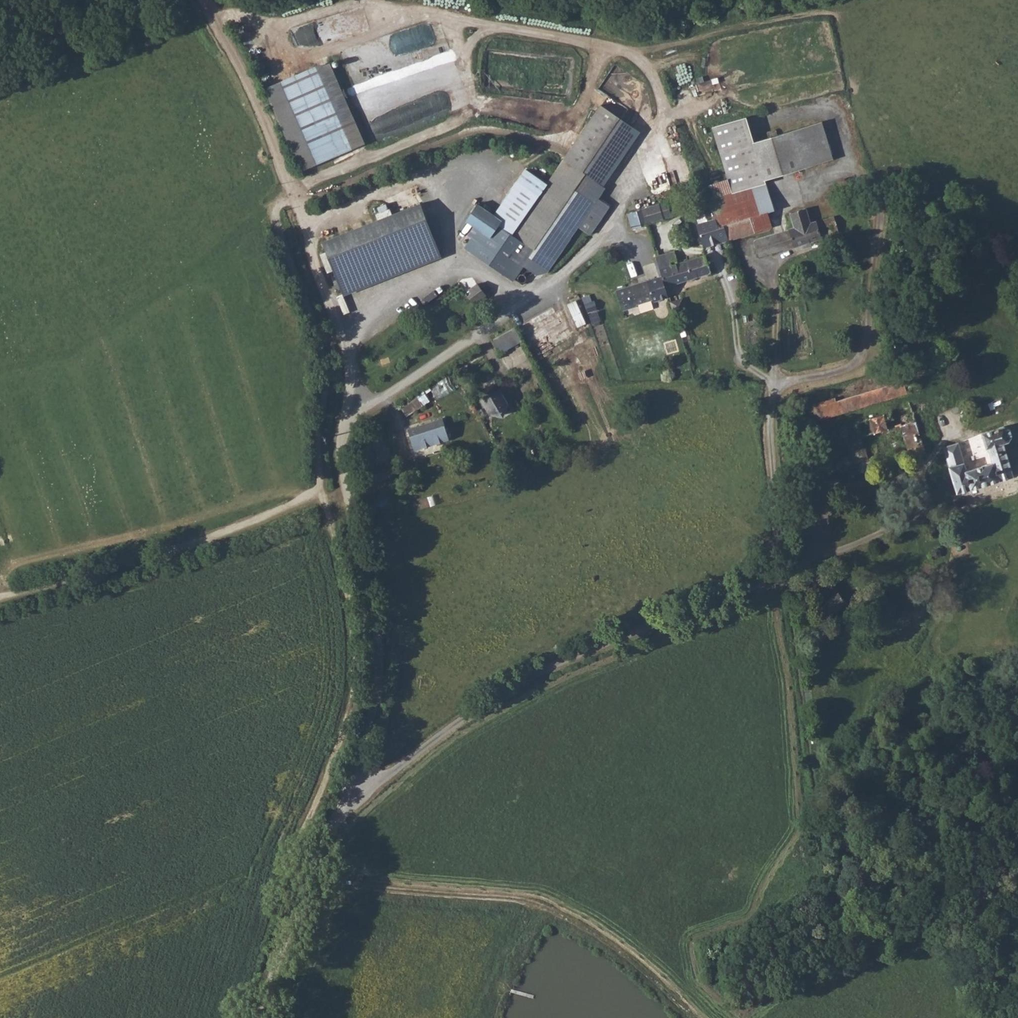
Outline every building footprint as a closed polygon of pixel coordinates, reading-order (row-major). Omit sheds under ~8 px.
[(266,88),(300,170),(365,143),(328,63),(266,88)] [(464,248),(513,283),(524,267),(534,275),(545,274),(577,231),(588,237),(610,207),(600,199),(639,132),(598,104),(546,183),(526,168),(492,215),(477,205),(464,223),(473,230),(468,236),(471,239),(464,248)] [(767,183),(835,162),(824,126),(755,146),(747,120),(713,131),(729,184),(712,189),(717,206),(720,217),(724,228),(727,240),(756,232),(773,226),(769,214),(775,212),(767,183)] [(712,189),(706,191),(711,208),(717,206),(712,189)] [(412,198),(400,201),(401,208),(414,204),(412,198)] [(321,242),(343,294),(440,260),(418,204),(321,242)] [(717,206),(711,208),(714,219),(720,217),(717,206)] [(638,215),(643,229),(667,221),(662,207),(638,215)] [(789,233),(749,246),(753,261),(788,250),(788,251),(816,243),(815,242),(832,236),(828,221),(804,228),(799,213),(785,218),(789,233)] [(720,217),(714,219),(715,221),(718,230),(724,228),(720,217)] [(715,221),(697,226),(704,247),(727,240),(724,228),(718,230),(715,221)] [(674,250),(656,256),(662,275),(666,285),(667,286),(708,272),(702,255),(678,262),(674,250)] [(662,275),(616,288),(622,309),(632,306),(632,304),(652,298),(653,300),(668,296),(665,286),(666,285),(662,275)] [(479,283),(467,290),(472,298),(484,291),(479,283)] [(464,294),(437,315),(444,324),(471,303),(464,294)] [(577,299),(569,303),(578,326),(587,323),(577,299)] [(514,328),(494,337),(500,351),(520,342),(514,328)] [(812,409),(810,410),(816,425),(904,399),(901,387),(840,404),(839,400),(837,398),(834,398),(833,398),(832,399),(832,403),(812,409)] [(500,388),(483,397),(491,411),(493,411),(503,412),(507,403),(508,402),(500,388)] [(843,448),(825,455),(827,462),(846,456),(854,481),(868,476),(858,444),(898,431),(908,464),(923,460),(908,412),(838,433),(843,448)] [(443,418),(408,430),(415,450),(449,439),(443,418)] [(957,450),(941,454),(956,501),(1011,484),(1001,450),(1007,448),(1009,447),(1010,445),(1010,442),(1010,439),(1008,436),(1006,435),(1003,434),(980,441),(985,456),(986,456),(990,470),(966,477),(957,450)]
